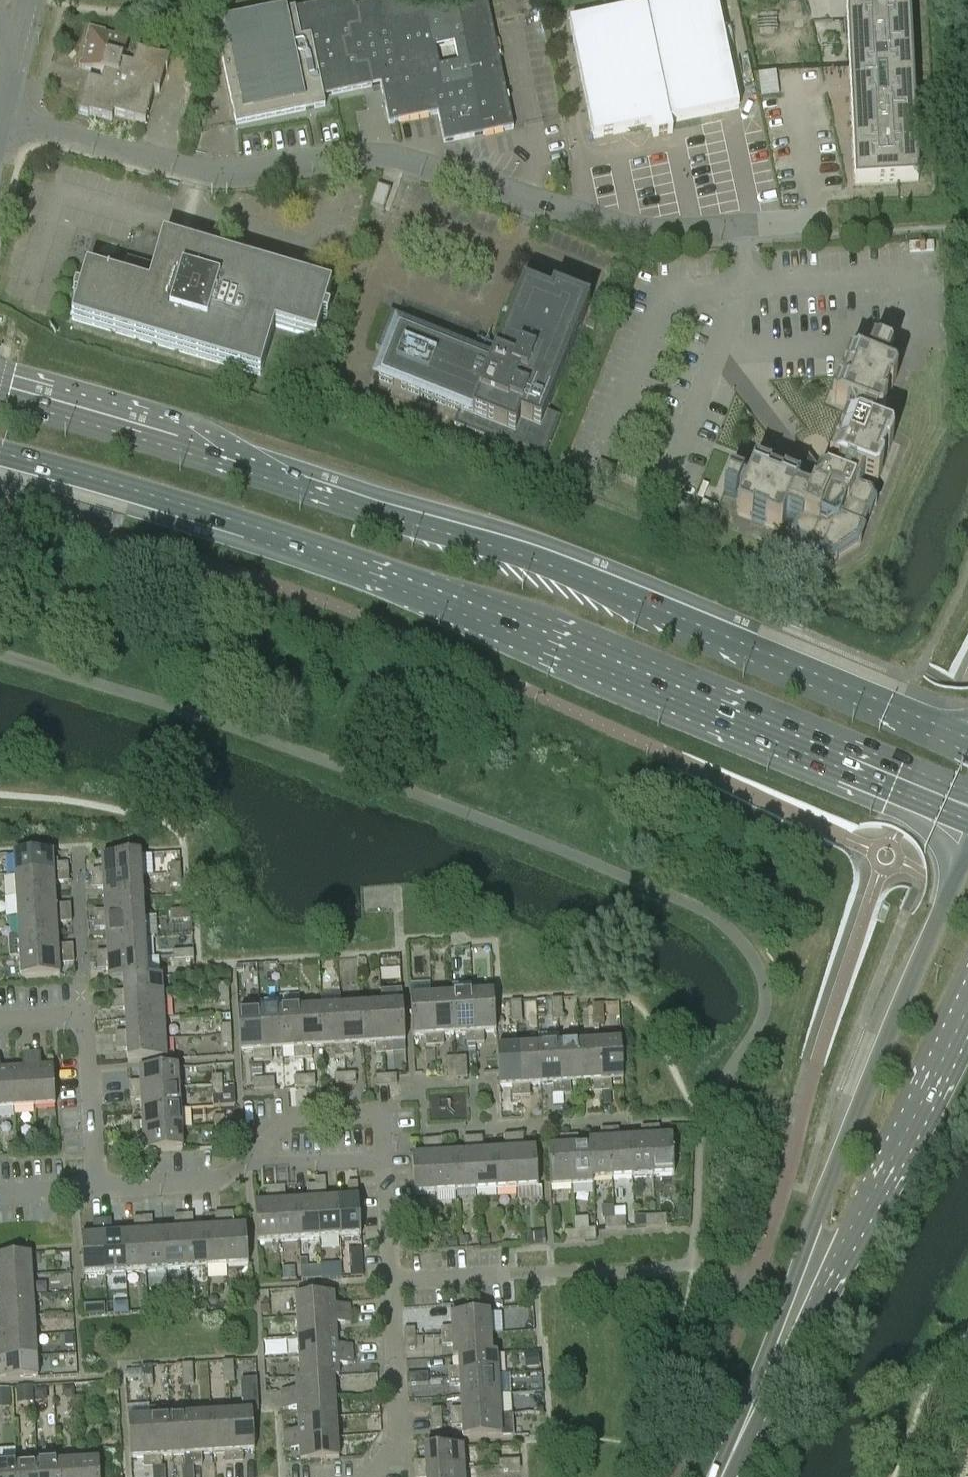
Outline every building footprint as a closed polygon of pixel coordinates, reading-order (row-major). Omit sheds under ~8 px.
[(215,26),(236,125),(325,106),(323,97),(381,85),(389,124),(438,114),(444,143),(513,129),(486,0),(391,0),(355,7),(354,0),(342,0),(215,26)] [(570,23),(593,139),(651,127),(653,137),(673,133),(670,123),(739,109),(716,0),(683,0),(570,23)] [(855,185),(918,182),(909,0),(846,0),(855,185)] [(114,115),(144,124),(145,124),(154,92),(159,93),(165,71),(166,71),(169,61),(137,52),(133,66),(122,63),(129,39),(124,37),(124,39),(105,34),(105,33),(98,30),(96,35),(92,38),(87,37),(85,45),(86,45),(80,68),(105,75),(102,86),(88,82),(79,114),(89,117),(89,115),(112,121),(114,115)] [(193,59),(196,47),(175,42),(172,54),(193,59)] [(377,186),(370,207),(384,212),(390,191),(377,186)] [(331,289),(219,256),(164,239),(153,275),(132,269),(128,282),(87,270),(81,291),(76,289),(75,290),(73,297),(73,298),(78,300),(72,321),(260,377),(274,328),(316,340),(322,319),(327,320),(330,312),(329,311),(325,310),(331,289)] [(421,342),(426,327),(390,313),(375,349),(388,355),(378,381),(458,412),(453,427),(544,461),(560,419),(547,414),(589,307),(552,293),(550,300),(523,289),(499,353),(503,354),(499,364),(501,365),(497,376),(487,372),(489,368),(421,342)] [(866,364),(850,357),(833,401),(848,408),(853,418),(852,422),(847,420),(829,465),(835,467),(829,481),(820,475),(817,475),(811,480),(809,483),(814,493),(813,494),(799,488),(801,483),(757,465),(749,483),(731,475),(724,492),(727,496),(736,500),(737,498),(742,500),(738,511),(739,515),(778,530),(781,530),(786,519),(799,525),(795,533),(791,533),(791,536),(795,536),(797,542),(795,544),(797,547),(800,544),(834,558),(834,561),(836,561),(836,558),(856,543),(859,545),(861,543),(858,540),(872,506),(876,505),(876,503),(872,503),(869,497),(872,495),(870,493),(867,496),(858,492),(864,479),(873,483),(877,481),(893,442),(892,438),(871,430),(876,418),(877,419),(881,417),(896,380),(894,375),(884,371),(886,365),(888,366),(892,357),(891,353),(874,346),(866,364)] [(600,463),(597,468),(595,472),(613,479),(615,475),(614,474),(616,469),(600,463)] [(14,855),(16,876),(69,873),(69,863),(53,864),(53,853),(14,855)] [(103,871),(93,872),(93,881),(142,878),(154,877),(153,856),(103,859),(103,871)] [(181,876),(181,865),(169,865),(170,876),(181,876)] [(70,882),(69,873),(16,876),(17,897),(55,894),(55,883),(70,882)] [(182,886),(181,876),(170,876),(171,887),(182,886)] [(142,878),(93,881),(94,890),(104,889),(105,901),(143,898),(142,878)] [(17,897),(18,917),(72,914),(71,904),(56,905),(55,894),(17,897)] [(143,898),(105,901),(105,912),(95,913),(96,922),(144,919),(143,898)] [(182,922),(192,921),(191,910),(181,911),(182,922)] [(171,922),(182,922),(181,911),(170,912),(171,922)] [(72,923),(72,914),(18,917),(20,937),(58,935),(57,924),(72,923)] [(144,919),(96,922),(96,931),(107,931),(107,941),(146,939),(144,919)] [(20,937),(9,938),(10,959),(21,958),(74,954),(73,945),(58,946),(58,935),(20,937)] [(146,939),(107,941),(108,954),(97,954),(98,962),(147,959),(146,939)] [(184,962),(194,962),(194,951),(183,952),(184,962)] [(173,963),(184,962),(183,952),(173,953),(173,963)] [(75,964),(74,954),(21,958),(22,979),(60,977),(59,965),(75,964)] [(148,979),(148,978),(147,959),(98,962),(98,971),(109,971),(110,983),(124,983),(124,981),(148,979)] [(451,963),(451,972),(460,971),(460,963),(451,963)] [(124,981),(124,983),(124,992),(113,992),(114,1002),(163,999),(162,977),(148,978),(148,979),(124,981)] [(229,995),(228,985),(218,985),(218,995),(229,995)] [(496,1033),(494,1003),(494,994),(474,996),(476,1044),(485,1043),(485,1033),(496,1033)] [(230,1006),(229,995),(218,995),(219,1006),(230,1006)] [(453,997),(456,1035),(467,1034),(468,1044),(476,1044),(474,996),(453,997)] [(433,998),(436,1047),(445,1046),(444,1036),(456,1035),(453,997),(433,998)] [(433,998),(412,1000),(414,1038),(426,1037),(426,1047),(436,1047),(433,998)] [(163,999),(114,1002),(114,1010),(126,1010),(127,1021),(164,1019),(163,999)] [(552,1011),(562,1010),(562,999),(551,1000),(552,1011)] [(522,1012),(521,1002),(510,1003),(511,1013),(522,1012)] [(393,1044),(406,1043),(403,1005),(381,1006),(384,1055),(394,1054),(393,1044)] [(604,1015),(603,1005),(592,1006),(593,1016),(604,1015)] [(361,1007),(363,1046),(376,1045),(377,1056),(384,1055),(381,1006),(361,1007)] [(341,1008),(344,1058),(354,1057),(353,1046),(363,1046),(361,1007),(341,1008)] [(320,1010),(323,1048),(336,1048),(336,1058),(344,1058),(341,1008),(320,1010)] [(300,1011),(303,1060),(313,1059),(312,1049),(323,1048),(320,1010),(300,1011)] [(563,1021),(562,1010),(552,1011),(552,1021),(563,1021)] [(280,1012),(282,1050),(294,1050),(295,1060),(303,1060),(300,1011),(280,1012)] [(259,1014),(262,1062),(272,1062),(271,1051),(282,1050),(280,1012),(259,1014)] [(522,1023),(522,1012),(511,1013),(511,1023),(522,1023)] [(259,1014),(238,1015),(240,1053),(254,1052),(254,1063),(262,1062),(259,1014)] [(604,1026),(604,1015),(593,1016),(593,1027),(604,1026)] [(164,1019),(127,1021),(127,1033),(116,1034),(116,1042),(166,1039),(164,1019)] [(221,1036),(231,1035),(231,1026),(220,1026),(221,1036)] [(232,1047),(231,1035),(221,1036),(221,1047),(232,1047)] [(128,1051),(129,1063),(167,1060),(166,1039),(116,1042),(117,1051),(128,1051)] [(600,1044),(603,1092),(612,1092),(611,1081),(623,1081),(621,1043),(600,1044)] [(579,1045),(582,1083),(593,1082),(594,1093),(603,1092),(600,1044),(579,1045)] [(559,1046),(562,1095),(571,1094),(570,1084),(582,1083),(579,1045),(559,1046)] [(539,1048),(541,1086),(553,1085),(553,1095),(562,1095),(559,1046),(539,1048)] [(530,1087),(541,1086),(539,1048),(518,1049),(521,1097),(530,1097),(530,1087)] [(497,1050),(498,1073),(499,1088),(512,1088),(512,1098),(521,1097),(518,1049),(497,1050)] [(14,1110),(35,1108),(31,1054),(22,1055),(23,1070),(12,1071),(14,1110)] [(41,1054),(31,1054),(35,1108),(56,1107),(54,1068),(42,1068),(41,1054)] [(14,1110),(12,1071),(1,1071),(0,1058),(0,1111),(14,1110)] [(446,1069),(458,1068),(457,1058),(445,1059),(446,1069)] [(458,1068),(467,1068),(466,1058),(457,1058),(458,1068)] [(262,1076),(262,1066),(252,1067),(252,1076),(262,1076)] [(180,1088),(179,1068),(140,1070),(141,1082),(130,1082),(131,1091),(180,1088)] [(458,1068),(446,1069),(447,1079),(458,1079),(458,1068)] [(467,1068),(458,1068),(458,1079),(468,1078),(467,1068)] [(345,1075),(345,1086),(356,1085),(356,1074),(345,1075)] [(335,1086),(345,1086),(345,1075),(334,1075),(335,1086)] [(212,1086),(222,1086),(222,1076),(211,1077),(212,1086)] [(376,1088),(386,1087),(386,1076),(375,1077),(376,1088)] [(386,1087),(397,1086),(396,1076),(386,1076),(386,1087)] [(305,1088),(304,1077),(294,1078),(295,1088),(305,1088)] [(304,1077),(305,1088),(316,1087),(315,1077),(304,1077)] [(264,1090),(275,1090),(274,1079),(263,1080),(264,1090)] [(253,1080),(253,1091),(264,1090),(263,1080),(253,1080)] [(222,1086),(212,1086),(213,1107),(235,1106),(234,1089),(223,1090),(222,1086)] [(180,1088),(131,1091),(131,1100),(142,1099),(143,1111),(181,1109),(180,1088)] [(612,1092),(603,1093),(604,1105),(612,1105),(612,1092)] [(563,1095),(562,1095),(553,1095),(554,1106),(563,1105),(563,1095)] [(181,1109),(143,1111),(143,1122),(132,1123),(133,1132),(182,1129),(181,1109)] [(214,1118),(214,1127),(225,1126),(225,1117),(214,1118)] [(226,1138),(225,1126),(214,1127),(215,1139),(226,1138)] [(633,1178),(653,1177),(650,1127),(641,1128),(642,1139),(630,1139),(633,1178)] [(660,1138),(659,1127),(650,1127),(653,1177),(674,1176),(672,1137),(660,1138)] [(144,1140),(145,1153),(184,1150),(182,1129),(133,1132),(133,1141),(144,1140)] [(592,1180),(593,1180),(612,1179),(609,1130),(600,1131),(601,1141),(589,1142),(589,1147),(590,1147),(592,1180)] [(612,1179),(633,1178),(630,1139),(619,1140),(618,1130),(609,1130),(612,1179)] [(497,1190),(517,1189),(514,1135),(505,1136),(506,1151),(494,1152),(497,1190)] [(523,1135),(514,1135),(517,1189),(518,1201),(541,1200),(540,1188),(538,1188),(536,1150),(524,1151),(523,1135)] [(482,1137),(473,1138),(476,1192),(497,1190),(494,1152),(483,1153),(482,1137)] [(594,1186),(593,1180),(592,1180),(590,1147),(589,1147),(578,1148),(577,1137),(569,1138),(571,1187),(594,1186)] [(456,1193),(476,1192),(473,1138),(464,1138),(464,1154),(454,1155),(456,1193)] [(571,1187),(569,1138),(560,1138),(561,1149),(548,1149),(550,1188),(571,1187)] [(415,1195),(436,1194),(432,1140),(423,1141),(424,1157),(412,1157),(415,1195)] [(441,1140),(432,1140),(436,1194),(456,1193),(454,1155),(442,1155),(441,1140)] [(16,1145),(7,1145),(8,1153),(16,1153),(16,1145)] [(315,1180),(315,1186),(319,1239),(339,1238),(337,1199),(325,1200),(324,1179),(315,1180)] [(339,1238),(360,1236),(357,1183),(347,1184),(348,1199),(337,1199),(339,1238)] [(296,1202),(299,1241),(319,1239),(315,1186),(306,1187),(307,1201),(296,1202)] [(275,1189),(278,1242),(299,1241),(296,1202),(285,1203),(284,1188),(275,1189)] [(267,1203),(255,1204),(257,1243),(278,1242),(275,1189),(266,1189),(267,1203)] [(687,1207),(677,1207),(678,1220),(687,1219),(687,1207)] [(233,1213),(224,1214),(227,1267),(248,1265),(246,1227),(234,1228),(233,1213)] [(207,1268),(227,1267),(224,1214),(215,1214),(216,1229),(204,1230),(207,1268)] [(166,1271),(187,1270),(183,1216),(174,1217),(175,1232),(164,1233),(166,1271)] [(183,1216),(187,1270),(207,1268),(204,1230),(193,1231),(192,1216),(183,1216)] [(645,1228),(656,1227),(655,1216),(645,1217),(645,1228)] [(667,1227),(667,1226),(666,1216),(655,1216),(656,1227),(667,1227)] [(152,1218),(142,1219),(146,1272),(166,1271),(164,1233),(153,1233),(152,1218)] [(625,1218),(615,1219),(615,1229),(626,1229),(625,1218)] [(126,1274),(146,1272),(142,1219),(133,1220),(134,1235),(123,1235),(126,1274)] [(605,1230),(615,1229),(615,1219),(604,1220),(605,1230)] [(112,1221),(102,1222),(105,1275),(126,1274),(123,1235),(113,1236),(112,1221)] [(84,1276),(105,1275),(102,1222),(93,1222),(94,1237),(82,1238),(84,1276)] [(574,1232),(574,1242),(586,1242),(585,1231),(574,1232)] [(574,1242),(574,1232),(564,1232),(565,1243),(574,1242)] [(519,1235),(511,1235),(512,1244),(520,1243),(519,1235)] [(459,1238),(460,1247),(468,1246),(467,1237),(459,1238)] [(448,1239),(448,1247),(457,1247),(456,1239),(448,1239)] [(419,1241),(419,1250),(429,1249),(429,1240),(419,1241)] [(33,1276),(31,1255),(0,1257),(0,1278),(33,1276)] [(362,1277),(362,1267),(349,1268),(350,1277),(362,1277)] [(284,1281),(296,1281),(295,1269),(284,1269),(284,1281)] [(33,1276),(0,1278),(0,1299),(34,1297),(33,1276)] [(261,1303),(269,1302),(269,1292),(260,1292),(261,1303)] [(295,1297),(296,1318),(349,1315),(349,1306),(334,1307),(334,1295),(295,1297)] [(34,1297),(0,1299),(0,1319),(35,1317),(34,1297)] [(217,1298),(211,1298),(209,1303),(212,1307),(217,1307),(219,1302),(217,1298)] [(441,1338),(490,1335),(489,1314),(450,1316),(451,1329),(440,1329),(441,1338)] [(350,1324),(349,1315),(296,1318),(297,1338),(336,1335),(336,1325),(350,1324)] [(35,1317),(0,1319),(0,1339),(36,1337),(35,1317)] [(405,1340),(415,1340),(415,1329),(404,1330),(405,1340)] [(297,1338),(299,1357),(352,1354),(352,1347),(337,1348),(336,1335),(297,1338)] [(491,1356),(490,1335),(441,1338),(441,1347),(452,1347),(453,1359),(458,1359),(458,1358),(491,1356)] [(73,1346),(73,1336),(65,1337),(65,1347),(73,1346)] [(36,1337),(0,1339),(0,1360),(37,1358),(36,1337)] [(405,1340),(406,1351),(416,1350),(415,1340),(405,1340)] [(299,1357),(300,1378),(300,1379),(334,1377),(334,1379),(338,1378),(338,1366),(353,1365),(352,1354),(299,1357)] [(537,1355),(524,1356),(525,1368),(538,1367),(537,1355)] [(491,1356),(458,1358),(458,1359),(459,1369),(448,1370),(449,1379),(497,1376),(496,1356),(491,1356)] [(37,1358),(0,1360),(0,1378),(0,1381),(39,1379),(37,1358)] [(223,1363),(223,1373),(234,1372),(233,1362),(223,1363)] [(182,1365),(183,1376),(193,1375),(193,1364),(182,1365)] [(152,1377),(152,1367),(141,1368),(142,1378),(152,1377)] [(235,1383),(234,1372),(223,1373),(224,1384),(235,1383)] [(417,1375),(417,1386),(428,1385),(427,1374),(417,1375)] [(193,1375),(183,1376),(183,1386),(194,1386),(193,1375)] [(417,1375),(407,1375),(407,1386),(417,1386),(417,1375)] [(460,1387),(460,1398),(499,1396),(497,1376),(449,1379),(449,1387),(460,1387)] [(153,1388),(152,1377),(142,1378),(143,1389),(153,1388)] [(281,1391),(282,1402),(335,1399),(334,1379),(334,1377),(300,1379),(300,1378),(295,1378),(296,1390),(281,1391)] [(242,1414),(232,1414),(235,1464),(242,1464),(242,1452),(255,1451),(252,1413),(259,1413),(257,1380),(241,1381),(242,1414)] [(16,1388),(17,1403),(32,1402),(32,1387),(16,1388)] [(0,1388),(0,1403),(9,1402),(8,1388),(0,1388)] [(63,1389),(63,1395),(68,1399),(74,1399),(74,1389),(63,1389)] [(47,1391),(36,1391),(36,1401),(47,1401),(47,1391)] [(451,1419),(500,1416),(499,1396),(460,1398),(461,1410),(450,1410),(451,1419)] [(336,1419),(335,1399),(282,1402),(282,1410),(297,1409),(298,1421),(336,1419)] [(170,1409),(150,1410),(150,1419),(154,1469),(161,1469),(161,1457),(173,1457),(171,1418),(170,1409)] [(430,1410),(431,1420),(442,1420),(441,1409),(430,1410)] [(212,1416),(214,1454),(225,1454),(225,1465),(235,1464),(232,1414),(212,1416)] [(191,1417),(194,1467),(202,1466),(201,1455),(214,1454),(212,1416),(191,1417)] [(512,1416),(500,1416),(451,1419),(451,1428),(462,1427),(462,1440),(513,1437),(512,1416)] [(171,1418),(173,1457),(184,1456),(184,1467),(194,1467),(191,1417),(171,1418)] [(154,1469),(150,1419),(129,1421),(132,1459),(143,1458),(144,1470),(154,1469)] [(283,1433),(284,1442),(337,1439),(336,1419),(298,1421),(299,1432),(283,1433)] [(442,1430),(442,1420),(431,1420),(431,1431),(442,1430)] [(339,1460),(337,1439),(284,1442),(285,1451),(300,1450),(300,1462),(339,1460)] [(462,1448),(425,1450),(425,1463),(414,1464),(414,1472),(464,1469),(462,1448)] [(10,1464),(11,1450),(0,1450),(0,1464),(10,1464)] [(510,1471),(520,1471),(519,1460),(509,1461),(510,1471)] [(499,1472),(510,1471),(509,1461),(498,1461),(499,1472)] [(79,1476),(100,1476),(99,1462),(78,1464),(79,1476)] [(59,1476),(79,1476),(78,1464),(58,1465),(59,1476)] [(38,1476),(59,1476),(58,1465),(38,1466),(38,1476)] [(18,1476),(38,1476),(38,1466),(17,1467),(18,1476)] [(17,1467),(0,1468),(0,1476),(18,1476),(17,1467)]
